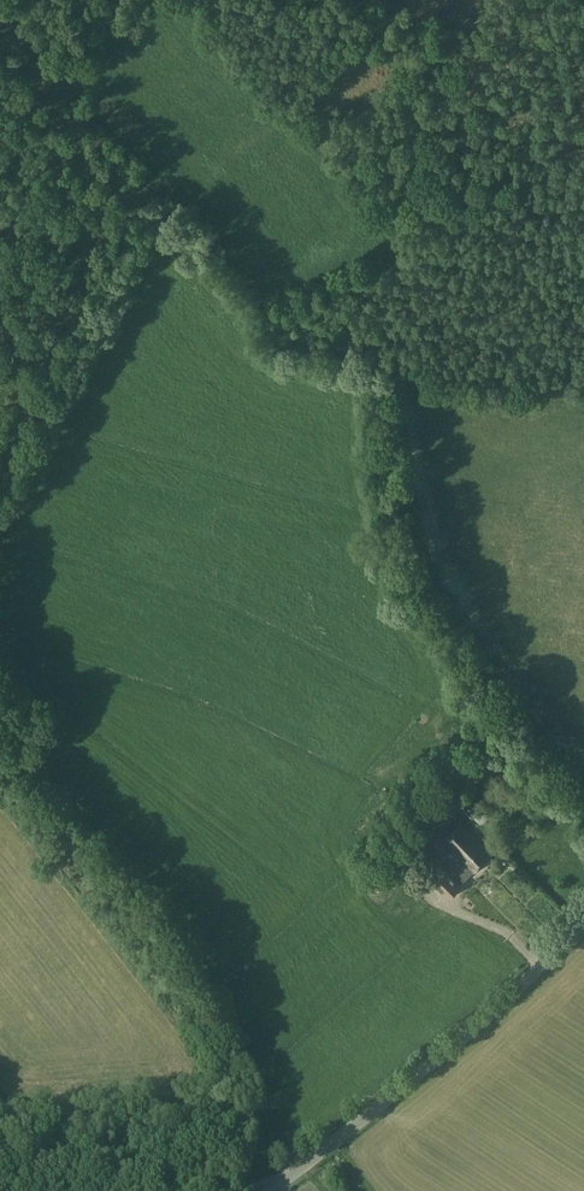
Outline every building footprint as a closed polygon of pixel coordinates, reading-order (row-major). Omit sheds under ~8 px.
[(513,795),(508,790),(499,797),(504,803),(513,795)] [(433,810),(420,801),(409,814),(422,825),(433,810)] [(478,823),(486,815),(478,807),(470,815),(478,823)] [(441,841),(461,861),(455,867),(451,864),(443,871),(432,881),(447,897),(460,884),(491,854),(480,842),(461,823),(441,841)] [(406,844),(419,831),(412,824),(398,837),(406,844)] [(435,847),(419,831),(406,844),(422,860),(435,847)]
